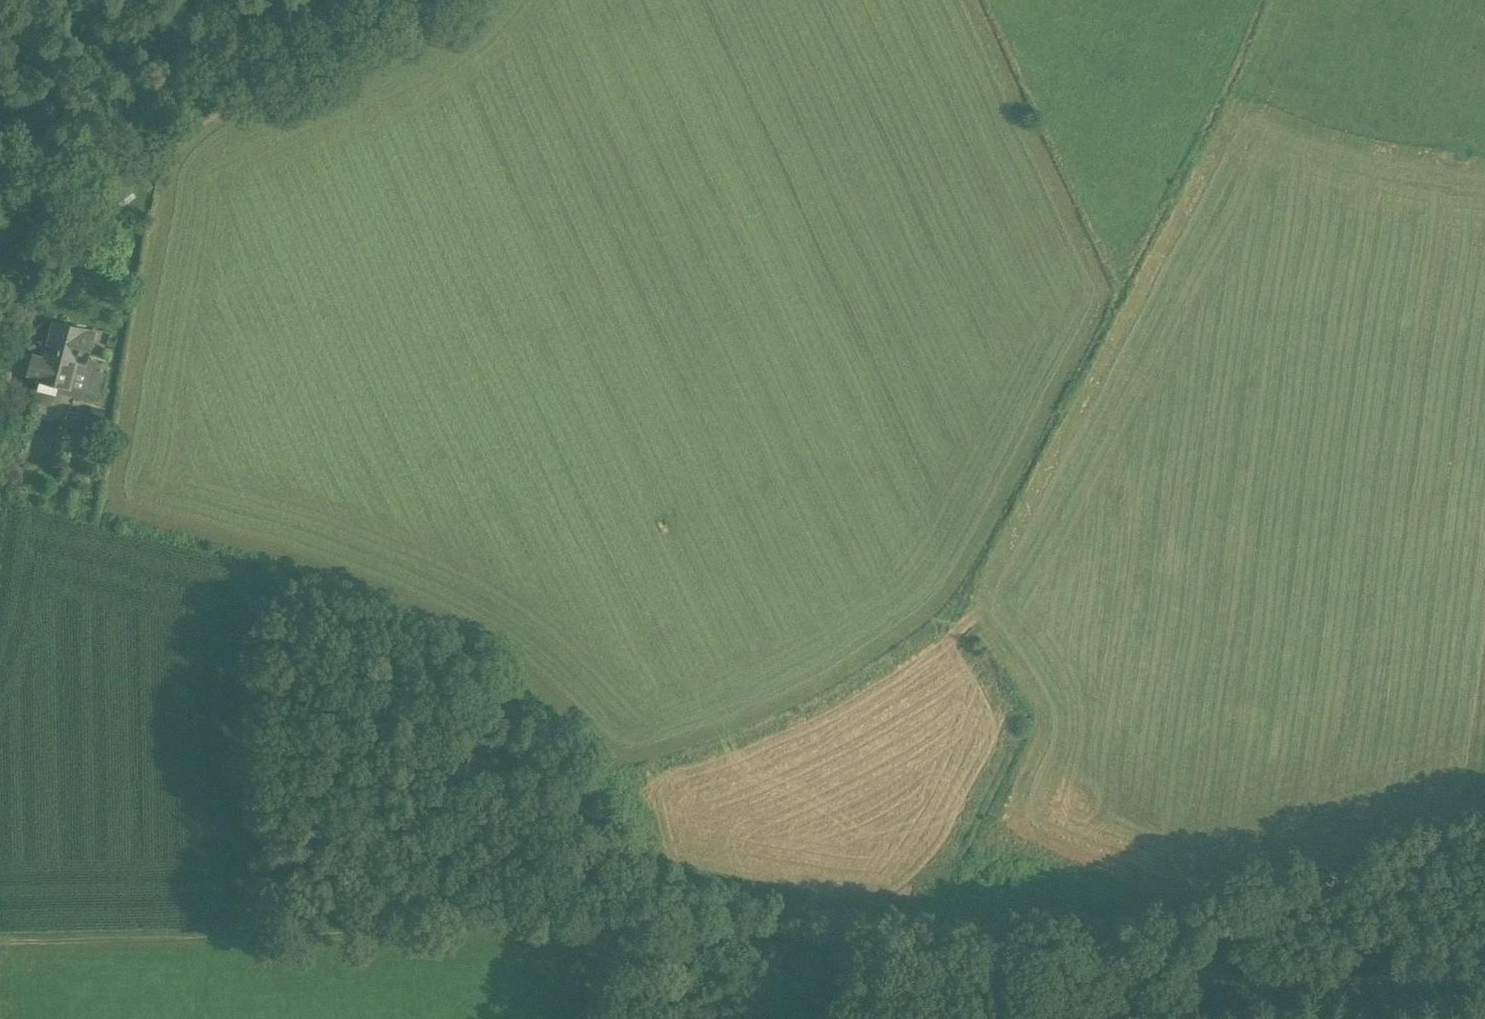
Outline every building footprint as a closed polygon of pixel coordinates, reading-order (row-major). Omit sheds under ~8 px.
[(125,182),(99,203),(110,217),(136,197),(125,182)] [(52,321),(43,355),(31,352),(24,374),(37,378),(37,379),(69,388),(76,361),(85,363),(94,331),(52,321)]
